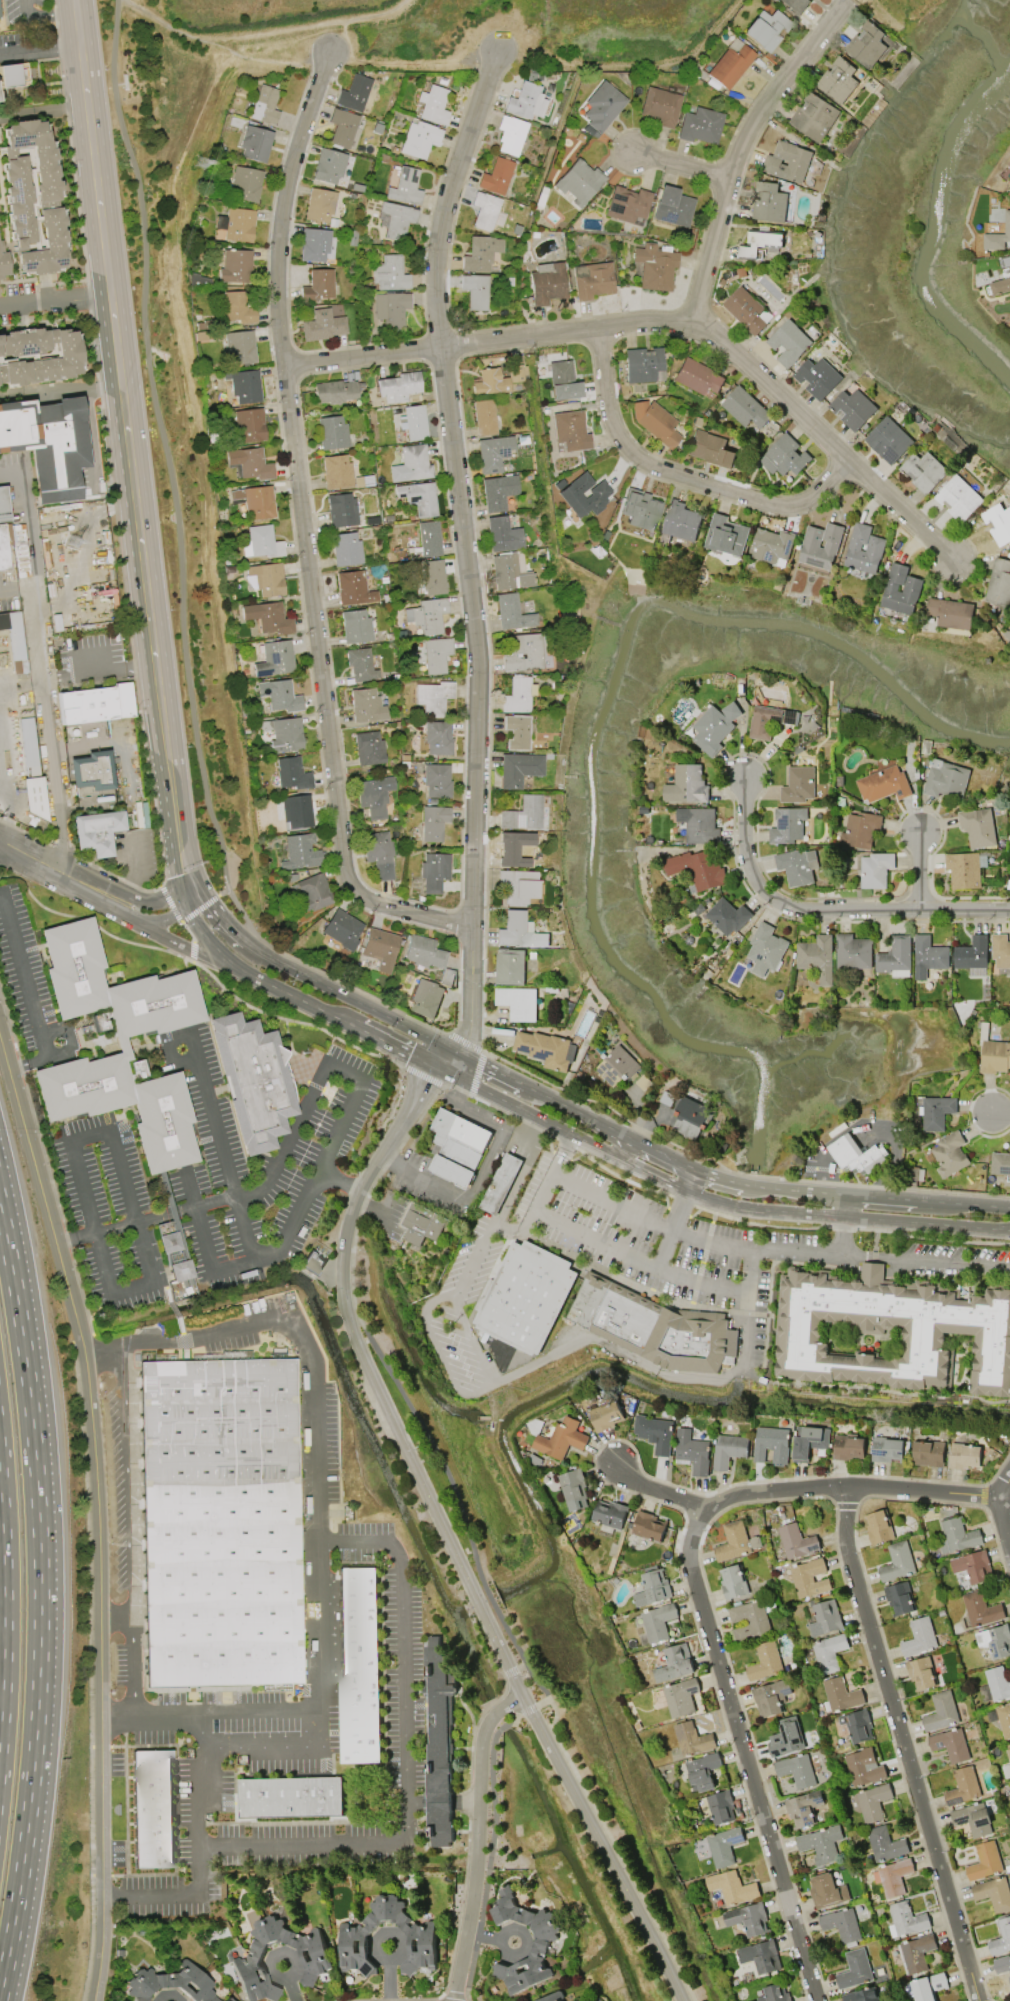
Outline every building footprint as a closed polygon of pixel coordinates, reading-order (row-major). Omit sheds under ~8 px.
[(798,15),(779,0),(810,0),(798,15)] [(780,38),(768,54),(741,32),(759,10),(768,17),(773,10),(791,24),(784,33),(779,28),(775,34),(780,38)] [(869,70),(843,49),(856,34),(858,35),(862,31),(860,28),(867,20),(884,34),(879,41),(887,47),(869,70)] [(706,74),(727,48),(726,48),(734,37),(755,55),(727,90),(706,74)] [(841,105),(815,84),(827,69),(830,71),(834,65),(832,63),(839,54),(856,69),(851,75),(859,82),(841,105)] [(3,98),(0,98),(0,65),(17,63),(18,69),(25,68),(26,79),(19,80),(20,85),(2,87),(3,98)] [(372,80),(360,113),(334,104),(339,89),(346,92),(353,73),(372,80)] [(541,86),(530,119),(503,111),(508,97),(516,99),(522,80),(541,86)] [(584,103),(602,80),(627,100),(599,135),(586,124),(589,121),(582,115),(588,107),(584,103)] [(260,84),(278,91),(272,110),(279,112),(274,126),(249,117),(260,84)] [(444,126),(418,117),(423,103),(416,101),(419,91),(426,93),(430,84),(448,90),(441,110),(449,112),(444,126)] [(646,86),(681,96),(672,130),(657,126),(658,120),(639,115),(646,86)] [(819,143),(788,123),(799,106),(802,107),(805,102),(803,101),(809,91),(840,111),(819,143)] [(676,139),(683,112),(692,115),(695,107),(723,114),(715,145),(692,139),(691,143),(676,139)] [(329,143),(335,124),(328,121),(333,108),(359,116),(347,149),(329,143)] [(528,123),(517,157),(498,151),(501,142),(498,141),(502,130),(497,129),(502,115),(510,118),(510,117),(528,123)] [(42,121),(43,131),(46,130),(48,142),(53,141),(57,177),(56,177),(56,181),(59,181),(60,191),(57,191),(58,200),(57,201),(57,208),(59,207),(60,216),(63,216),(64,226),(61,226),(62,230),(63,230),(66,249),(64,249),(65,259),(62,260),(63,267),(60,267),(60,271),(21,276),(21,272),(20,272),(19,265),(17,265),(15,249),(14,249),(13,240),(11,240),(4,187),(7,187),(7,183),(4,183),(1,163),(4,163),(2,146),(4,146),(2,129),(6,128),(6,126),(13,125),(13,122),(34,119),(35,122),(42,121)] [(417,121),(443,130),(437,147),(430,144),(424,161),(399,152),(409,123),(415,125),(417,121)] [(239,147),(246,125),(273,133),(264,163),(242,156),(244,149),(239,147)] [(779,139),(813,152),(802,184),(787,178),(786,179),(761,170),(767,154),(782,160),(781,163),(788,166),(789,161),(773,155),(779,139)] [(320,147),(347,155),(341,178),(337,177),(335,185),(311,179),(320,147)] [(513,162),(502,196),(476,187),(481,172),(489,175),(495,156),(513,162)] [(562,194),(552,186),(558,179),(558,180),(578,158),(584,164),(583,164),(591,171),(594,168),(606,179),(602,183),(601,183),(584,202),(585,203),(579,210),(571,202),(575,199),(565,191),(562,194)] [(262,171),(256,203),(232,198),(233,189),(230,188),(234,166),(262,171)] [(400,166),(418,170),(414,190),(422,191),(419,205),(384,198),(386,188),(395,189),(400,166)] [(788,193),(785,221),(752,217),(754,198),(761,199),(762,191),(755,191),(756,180),(779,183),(778,192),(788,193)] [(604,215),(614,185),(624,188),(623,189),(636,193),(637,188),(652,193),(643,219),(634,216),(632,224),(604,215)] [(694,199),(686,228),(652,218),(657,203),(656,203),(661,185),(678,190),(676,194),(694,199)] [(304,219),(309,188),(337,192),(333,215),(329,215),(328,223),(304,219)] [(502,200),(490,233),(472,227),(478,208),(471,205),(476,191),(483,194),(483,193),(502,200)] [(378,213),(381,201),(418,210),(414,225),(406,223),(401,242),(383,238),(388,215),(378,213)] [(255,211),(252,242),(223,239),(224,230),(215,229),(216,216),(226,217),(226,208),(255,211)] [(1005,210),(1009,210),(1009,241),(1005,241),(1005,249),(984,249),(983,233),(1005,233),(1005,210)] [(330,231),(329,254),(324,254),(324,262),(300,260),(302,229),(330,231)] [(749,231),(783,234),(782,245),(778,245),(777,252),(767,252),(768,244),(765,243),(765,246),(757,246),(757,251),(762,251),(761,258),(739,256),(740,246),(752,247),(752,242),(748,242),(749,231)] [(490,237),(488,272),(469,272),(469,271),(461,270),(462,256),(469,256),(470,236),(490,237)] [(2,278),(0,278),(0,241),(1,241),(2,252),(7,252),(9,274),(2,275),(2,278)] [(671,292),(639,289),(642,262),(632,261),(633,248),(643,249),(643,243),(655,244),(654,251),(659,252),(660,246),(670,247),(670,252),(678,253),(677,268),(671,268),(670,281),(672,281),(671,292)] [(250,251),(250,282),(217,282),(217,269),(222,269),(222,251),(223,251),(224,246),(228,246),(228,251),(250,251)] [(382,255),(401,255),(401,274),(409,274),(409,289),(402,289),(402,290),(374,290),(373,266),(380,265),(380,264),(382,264),(382,255)] [(567,298),(556,300),(556,298),(547,299),(548,306),(532,308),(531,299),(528,273),(536,272),(535,265),(562,261),(563,271),(562,271),(566,295),(567,298)] [(572,267),(610,262),(611,273),(610,273),(613,294),(604,295),(604,294),(590,296),(591,300),(576,302),(572,267)] [(1008,265),(1009,265),(1009,291),(993,295),(989,283),(1005,278),(1003,270),(1009,268),(1008,265)] [(332,269),(333,298),(318,298),(318,302),(301,302),(300,287),(310,286),(309,269),(332,269)] [(488,275),(486,310),(466,309),(467,290),(460,289),(460,275),(468,276),(468,275),(488,275)] [(741,285),(764,308),(768,304),(776,312),(766,323),(767,323),(755,336),(722,305),(741,285)] [(221,293),(241,292),(241,299),(244,299),(244,301),(248,301),(248,307),(244,307),(245,309),(254,308),(255,323),(238,324),(237,320),(218,321),(218,306),(221,306),(221,293)] [(403,329),(384,329),(384,319),(375,320),(374,294),(410,293),(411,308),(402,309),(403,329)] [(333,338),(303,342),(300,322),(313,321),(312,310),(329,308),(330,318),(344,316),(346,334),(332,336),(333,338)] [(765,341),(788,318),(812,342),(798,356),(799,357),(787,369),(776,358),(785,349),(780,344),(774,350),(765,341)] [(3,382),(0,382),(0,335),(5,335),(4,332),(40,328),(40,331),(57,329),(57,330),(67,329),(67,332),(74,331),(75,334),(78,334),(83,370),(80,371),(80,373),(72,374),(72,377),(4,386),(3,382)] [(224,334),(252,331),(255,363),(227,366),(224,334)] [(627,383),(624,350),(643,349),(644,356),(651,355),(650,348),(661,348),(663,370),(653,371),(654,381),(627,383)] [(684,356),(725,378),(717,393),(705,387),(701,395),(671,380),(684,356)] [(821,358),(843,378),(820,402),(805,388),(810,382),(806,378),(801,384),(792,375),(808,359),(814,365),(821,358)] [(536,364),(570,360),(573,382),(580,382),(582,397),(553,401),(549,374),(537,376),(536,364)] [(522,382),(522,366),(509,366),(510,382),(522,382)] [(478,370),(498,367),(499,378),(508,377),(510,391),(499,393),(499,392),(482,394),(483,396),(473,397),(471,383),(480,382),(478,370)] [(223,374),(257,369),(261,401),(237,404),(238,407),(220,409),(220,405),(224,405),(223,397),(231,396),(229,379),(224,380),(223,374)] [(418,372),(421,392),(405,394),(406,401),(391,403),(390,393),(381,394),(381,397),(377,397),(375,380),(398,377),(397,374),(418,372)] [(313,384),(340,380),(341,383),(355,381),(355,383),(363,382),(363,388),(357,389),(358,399),(343,400),(343,403),(327,405),(327,402),(315,404),(313,384)] [(739,384),(772,416),(760,428),(751,420),(744,427),(720,404),(739,384)] [(857,388),(877,408),(854,432),(840,419),(845,413),(840,408),(835,414),(827,407),(843,390),(849,396),(857,388)] [(30,449),(0,453),(0,403),(32,399),(33,407),(56,404),(56,399),(80,396),(89,466),(76,468),(79,499),(37,504),(30,449)] [(492,399),(497,434),(476,436),(472,402),(492,399)] [(651,401),(678,422),(672,429),(681,437),(670,449),(659,440),(658,441),(634,422),(631,403),(647,400),(648,405),(651,401)] [(422,405),(427,439),(407,441),(405,429),(399,430),(398,417),(404,416),(403,407),(422,405)] [(234,411),(261,408),(265,440),(241,443),(240,434),(236,434),(234,411)] [(551,415),(581,411),(584,435),(589,434),(591,449),(564,452),(563,443),(555,444),(551,415)] [(321,450),(317,418),(341,415),(342,424),(345,423),(348,446),(321,450)] [(914,441),(891,466),(863,439),(886,415),(914,441)] [(694,429),(727,439),(724,448),(736,452),(731,469),(686,455),(694,429)] [(785,431),(799,445),(794,450),(799,455),(805,450),(812,458),(796,474),(789,468),(782,475),(776,469),(772,473),(757,460),(785,431)] [(481,475),(477,441),(513,436),(514,449),(508,450),(509,457),(499,459),(501,472),(481,475)] [(400,447),(424,444),(426,465),(431,464),(432,477),(390,482),(388,467),(402,465),(400,447)] [(263,464),(273,463),(275,479),(256,480),(256,477),(240,479),(238,465),(227,466),(226,452),(256,449),(256,448),(261,447),(263,464)] [(927,451),(948,471),(925,495),(910,481),(913,479),(908,474),(905,476),(897,469),(913,452),(920,458),(927,451)] [(321,457),(346,454),(347,462),(350,462),(353,485),(326,489),(321,457)] [(576,520),(555,494),(560,490),(557,486),(562,482),(566,486),(569,483),(568,482),(583,470),(594,484),(601,479),(612,493),(589,511),(589,510),(576,520)] [(933,497),(956,473),(984,499),(961,523),(946,509),(948,507),(944,503),(942,505),(933,497)] [(486,514),(482,480),(517,475),(520,495),(505,497),(506,511),(486,514)] [(433,482),(437,516),(417,519),(417,517),(414,518),(413,512),(416,512),(415,505),(406,506),(405,498),(396,497),(394,487),(413,485),(433,482)] [(11,521),(0,522),(0,487),(7,486),(11,521)] [(272,486),(276,517),(252,520),(251,512),(247,513),(244,489),(272,486)] [(627,488),(640,492),(639,496),(640,497),(642,493),(650,495),(649,499),(662,503),(653,532),(627,525),(629,517),(619,515),(627,488)] [(382,525),(345,530),(345,526),(331,528),(329,512),(330,512),(327,496),(331,496),(339,494),(339,493),(348,492),(348,493),(351,493),(352,499),(356,498),(358,515),(373,514),(380,513),(382,525)] [(671,499),(686,503),(684,508),(702,514),(694,542),(661,532),(671,499)] [(1004,510),(1009,507),(1009,541),(999,547),(989,530),(993,528),(989,522),(986,524),(980,514),(1000,503),(1004,510)] [(749,526),(741,557),(717,550),(717,551),(703,547),(714,512),(728,516),(726,521),(739,525),(740,524),(749,526)] [(491,553),(487,518),(506,516),(508,529),(520,528),(522,549),(491,553)] [(422,557),(419,523),(438,521),(442,555),(422,557)] [(855,521),(872,526),(869,535),(886,539),(881,559),(879,559),(875,574),(843,565),(855,521)] [(829,570),(797,561),(802,544),(801,544),(807,525),(824,530),(826,522),(843,527),(835,554),(834,554),(829,570)] [(10,569),(0,570),(0,525),(5,524),(10,569)] [(248,527),(271,525),(273,542),(283,541),(285,556),(273,558),(267,558),(267,555),(252,557),(252,555),(244,556),(242,544),(250,543),(248,527)] [(795,533),(788,560),(778,557),(776,564),(747,556),(750,547),(751,547),(757,527),(779,533),(780,529),(795,533)] [(336,567),(332,535),(356,532),(358,541),(361,541),(364,563),(336,567)] [(536,586),(518,588),(516,577),(514,578),(515,588),(496,590),(491,557),(510,554),(516,553),(518,573),(532,571),(532,574),(534,573),(536,586)] [(995,556),(1009,560),(1009,569),(1009,573),(1009,608),(984,601),(995,556)] [(442,560),(447,594),(426,596),(425,589),(423,589),(423,585),(425,584),(422,562),(442,560)] [(892,561),(909,567),(907,574),(924,579),(918,599),(916,598),(911,615),(880,605),(885,588),(884,588),(892,561)] [(247,568),(281,563),(285,595),(281,596),(261,598),(260,590),(253,590),(246,581),(246,577),(248,576),(247,568)] [(367,592),(377,591),(378,601),(341,606),(337,573),(365,570),(367,592)] [(502,630),(496,596),(517,593),(519,609),(534,607),(535,614),(537,614),(538,625),(529,627),(529,628),(521,629),(521,627),(502,630)] [(929,597),(973,604),(970,630),(936,625),(937,616),(926,615),(929,597)] [(417,629),(418,629),(418,626),(414,626),(414,622),(406,623),(405,610),(412,608),(420,608),(420,601),(448,598),(449,613),(441,614),(443,634),(424,636),(424,634),(417,635),(417,629)] [(242,607),(281,602),(283,619),(293,618),(295,633),(277,635),(277,632),(261,634),(260,619),(243,621),(242,607)] [(370,618),(373,641),(345,644),(342,612),(365,610),(366,618),(370,618)] [(9,629),(0,630),(0,614),(20,612),(26,660),(27,660),(29,673),(14,675),(13,662),(9,629)] [(542,633),(545,669),(504,672),(503,655),(511,655),(510,636),(542,633)] [(427,675),(424,640),(452,638),(454,655),(445,655),(447,673),(427,675)] [(291,640),(295,671),(272,674),(272,675),(256,677),(254,664),(265,662),(262,644),(291,640)] [(346,650),(370,648),(371,660),(375,660),(376,670),(379,670),(380,680),(353,683),(351,666),(348,667),(346,650)] [(531,712),(502,712),(502,696),(511,696),(511,677),(531,677),(531,684),(537,684),(537,696),(531,696),(531,712)] [(304,711),(286,712),(286,709),(270,711),(269,696),(259,697),(258,683),(292,680),(294,696),(302,695),(304,711)] [(114,684),(130,682),(135,716),(117,718),(63,725),(58,693),(111,686),(114,684)] [(416,704),(416,685),(439,685),(439,682),(454,682),(454,699),(444,699),(444,717),(424,717),(424,704),(416,704)] [(354,723),(350,691),(355,690),(375,688),(376,697),(379,696),(380,706),(386,705),(388,720),(380,720),(354,723)] [(734,725),(718,742),(722,746),(711,758),(691,739),(698,732),(691,725),(711,704),(724,716),(725,716),(720,709),(733,700),(742,713),(730,721),(734,725)] [(770,741),(749,737),(755,704),(796,712),(794,725),(773,721),(770,741)] [(531,716),(530,751),(507,750),(507,739),(510,739),(511,730),(503,730),(503,716),(512,716),(531,716)] [(261,722),(300,717),(304,750),(280,752),(279,744),(275,744),(273,730),(262,731),(261,722)] [(42,777),(48,823),(33,816),(31,821),(25,818),(28,812),(27,813),(23,779),(27,778),(20,719),(33,718),(40,777),(42,777)] [(425,743),(426,722),(451,722),(451,739),(452,739),(452,756),(428,755),(428,743),(425,743)] [(359,767),(354,734),(378,731),(380,740),(383,740),(386,763),(359,767)] [(113,789),(109,750),(86,753),(86,757),(68,759),(72,788),(90,786),(91,791),(113,789)] [(502,789),(502,755),(544,755),(544,776),(522,776),(522,789),(502,789)] [(277,759),(299,756),(301,766),(303,774),(312,772),(314,788),(296,790),(295,786),(280,788),(278,772),(278,771),(277,759)] [(933,757),(944,760),(943,761),(970,769),(961,800),(950,797),(951,796),(938,792),(937,797),(922,793),(933,757)] [(674,764),(701,764),(701,774),(701,780),(704,780),(704,785),(708,785),(708,801),(699,802),(699,801),(663,801),(663,784),(675,784),(674,764)] [(855,780),(896,764),(899,772),(903,771),(912,794),(898,799),(895,792),(868,802),(867,798),(863,800),(855,780)] [(424,787),(425,765),(450,766),(450,781),(452,781),(451,798),(427,798),(427,787),(424,787)] [(788,766),(814,766),(814,798),(805,798),(805,801),(780,801),(780,786),(788,786),(788,766)] [(395,790),(386,791),(387,804),(385,804),(387,819),(369,821),(367,807),(360,808),(356,782),(380,779),(380,778),(394,777),(395,790)] [(542,795),(541,829),(524,829),(524,828),(517,828),(517,829),(500,828),(500,811),(521,812),(521,794),(542,795)] [(285,822),(282,798),(310,795),(314,827),(290,829),(289,822),(285,822)] [(423,842),(423,807),(443,807),(443,808),(451,808),(451,822),(443,822),(443,842),(423,842)] [(960,829),(957,812),(970,810),(990,807),(996,844),(973,848),(974,849),(970,850),(967,832),(966,832),(965,828),(960,829)] [(675,808),(714,808),(714,828),(719,828),(719,843),(686,843),(685,821),(675,821),(675,808)] [(769,843),(769,828),(776,828),(776,819),(774,819),(774,808),(807,808),(807,819),(802,819),(802,839),(793,839),(793,843),(769,843)] [(73,818),(123,811),(126,830),(110,832),(113,857),(94,859),(93,849),(78,851),(73,818)] [(858,811),(882,815),(879,833),(871,832),(871,837),(872,838),(871,848),(838,843),(840,831),(845,832),(848,813),(857,814),(858,811)] [(363,835),(388,831),(389,841),(392,841),(394,856),(391,856),(394,880),(377,882),(375,862),(366,863),(363,835)] [(500,833),(520,833),(520,845),(522,845),(522,858),(532,858),(532,868),(519,867),(501,867),(501,847),(500,847),(500,833)] [(289,866),(286,837),(309,834),(311,851),(321,850),(323,865),(305,867),(304,864),(289,866)] [(668,876),(663,859),(690,851),(691,855),(714,848),(720,868),(723,867),(728,882),(696,891),(690,869),(668,876)] [(785,869),(777,871),(773,855),(798,849),(799,853),(814,850),(818,867),(811,869),(814,882),(789,888),(785,869)] [(945,869),(944,854),(978,852),(979,855),(986,855),(987,867),(979,867),(980,887),(955,889),(955,890),(951,890),(950,869),(945,869)] [(886,888),(861,888),(861,856),(870,856),(870,853),(894,853),(894,868),(886,868),(886,888)] [(441,882),(441,894),(424,894),(424,882),(424,878),(421,878),(421,863),(424,863),(424,854),(450,854),(449,879),(441,879),(441,882)] [(536,872),(536,878),(516,878),(516,880),(538,881),(536,898),(527,899),(527,905),(525,905),(524,907),(501,907),(500,904),(498,871),(536,872)] [(296,883),(322,873),(327,884),(334,903),(313,912),(312,909),(300,914),(296,905),(304,902),(300,891),(294,894),(291,887),(295,885),(297,884),(296,883)] [(727,936),(704,914),(722,896),(736,909),(741,904),(752,914),(735,932),(733,929),(727,936)] [(322,932),(337,908),(364,926),(355,939),(359,941),(349,956),(339,950),(342,946),(322,932)] [(506,930),(506,910),(527,911),(527,922),(532,922),(532,934),(526,934),(525,946),(507,946),(507,944),(498,944),(498,930),(506,930)] [(105,988),(153,975),(154,980),(192,969),(206,1021),(161,1033),(155,1034),(153,1030),(116,1040),(110,1017),(102,1019),(103,1022),(107,1021),(110,1029),(97,1033),(93,1016),(108,1012),(107,1007),(60,1021),(46,970),(51,968),(40,931),(91,916),(105,968),(99,969),(105,988)] [(749,942),(761,921),(774,928),(771,934),(778,938),(779,937),(789,942),(774,970),(768,967),(763,977),(751,971),(756,961),(746,956),(753,944),(749,942)] [(369,928),(400,937),(389,976),(376,972),(379,960),(362,955),(369,928)] [(836,933),(852,933),(852,938),(872,938),(872,943),(871,943),(871,968),(836,968),(836,939),(836,933)] [(949,946),(949,967),(926,967),(926,979),(914,979),(914,934),(930,933),(930,946),(949,946)] [(411,934),(435,940),(433,949),(448,952),(443,969),(427,965),(426,968),(413,965),(414,961),(405,959),(411,934)] [(797,968),(797,942),(816,942),(816,934),(832,934),(832,986),(821,986),(821,984),(819,984),(819,968),(797,968)] [(891,934),(910,934),(911,969),(909,969),(909,976),(892,976),(892,972),(875,972),(875,953),(888,953),(888,950),(891,950),(891,945),(890,945),(890,936),(891,936),(891,934)] [(954,968),(954,947),(972,946),(972,934),(987,934),(987,967),(986,967),(986,975),(970,975),(970,968),(954,968)] [(1006,941),(1009,941),(1009,967),(995,967),(995,959),(991,959),(992,934),(1006,934),(1006,941)] [(496,983),(497,949),(525,950),(524,984),(496,983)] [(455,972),(442,969),(439,983),(452,986),(455,972)] [(412,1000),(420,979),(446,988),(435,1019),(412,1010),(415,1001),(412,1000)] [(496,988),(536,988),(536,1021),(510,1021),(510,1005),(496,1004),(496,988)] [(241,1145),(229,1100),(232,1099),(226,1075),(223,1076),(210,1031),(212,1031),(208,1019),(238,1011),(242,1023),(256,1019),(260,1034),(275,1030),(280,1048),(286,1052),(287,1054),(283,1062),(297,1114),(283,1118),(287,1133),(273,1137),(276,1148),(246,1157),(243,1145),(241,1145)] [(987,1040),(1009,1042),(1009,1068),(1007,1068),(1007,1072),(996,1071),(996,1073),(980,1072),(982,1044),(979,1044),(980,1028),(977,1028),(978,1021),(988,1022),(987,1040)] [(512,1049),(517,1030),(533,1034),(533,1031),(550,1036),(551,1035),(570,1039),(569,1043),(576,1045),(572,1063),(569,1062),(566,1072),(543,1066),(544,1060),(528,1056),(528,1053),(512,1049)] [(619,1044),(642,1066),(630,1077),(629,1076),(626,1079),(623,1077),(613,1087),(604,1078),(603,1079),(600,1076),(601,1075),(595,1069),(605,1059),(602,1056),(605,1053),(608,1055),(619,1044)] [(33,1071),(84,1058),(85,1062),(123,1052),(129,1075),(133,1074),(130,1063),(142,1059),(147,1077),(139,1079),(139,1078),(131,1080),(132,1084),(179,1071),(193,1122),(188,1123),(198,1162),(192,1163),(158,1172),(148,1175),(134,1124),(139,1123),(134,1103),(86,1116),(84,1112),(46,1122),(33,1071)] [(635,1082),(643,1074),(652,1082),(644,1090),(635,1082)] [(676,1095),(671,1106),(659,1100),(665,1089),(676,1095)] [(683,1095),(711,1108),(704,1124),(708,1125),(706,1129),(702,1128),(696,1140),(688,1136),(687,1137),(684,1136),(684,1134),(672,1128),(679,1115),(675,1114),(677,1110),(676,1110),(683,1095)] [(923,1098),(957,1097),(957,1112),(945,1113),(945,1131),(923,1131),(923,1114),(920,1114),(920,1106),(923,1106),(923,1098)] [(430,1171),(469,1187),(492,1130),(439,1108),(430,1129),(438,1132),(433,1142),(440,1145),(430,1171)] [(958,1129),(965,1143),(959,1146),(963,1154),(965,1153),(970,1162),(942,1179),(936,1169),(940,1166),(931,1150),(938,1145),(937,1142),(958,1129)] [(827,1148),(849,1133),(863,1153),(876,1145),(879,1149),(883,1146),(888,1153),(884,1156),(887,1160),(868,1174),(864,1168),(859,1171),(856,1166),(851,1169),(848,1164),(842,1168),(827,1148)] [(480,1207),(506,1152),(523,1160),(497,1215),(480,1207)] [(991,1152),(1009,1153),(1009,1181),(1005,1181),(1006,1174),(989,1173),(991,1152)] [(448,1218),(437,1241),(426,1235),(421,1247),(404,1238),(410,1228),(395,1221),(401,1209),(396,1206),(400,1198),(405,1201),(406,1198),(436,1212),(448,1218)] [(160,1236),(172,1287),(181,1284),(183,1291),(193,1288),(178,1220),(171,1222),(173,1233),(160,1236)] [(526,1239),(573,1263),(570,1268),(579,1273),(539,1354),(535,1352),(534,1355),(485,1331),(483,1336),(479,1334),(481,1329),(476,1327),(478,1324),(474,1322),(480,1311),(475,1309),(476,1308),(475,1308),(489,1279),(490,1279),(491,1278),(495,1280),(514,1241),(523,1245),(526,1239)] [(986,1284),(1009,1285),(1009,1380),(1008,1397),(968,1394),(968,1393),(966,1392),(968,1370),(970,1370),(971,1355),(969,1355),(970,1341),(972,1341),(972,1334),(940,1332),(940,1334),(941,1334),(940,1343),(939,1343),(939,1345),(950,1346),(946,1390),(918,1388),(917,1389),(888,1387),(888,1386),(886,1386),(886,1383),(831,1379),(831,1378),(829,1378),(829,1381),(826,1381),(826,1382),(812,1381),(812,1380),(809,1380),(795,1379),(796,1379),(773,1377),(774,1375),(773,1375),(774,1360),(774,1361),(775,1359),(773,1359),(774,1345),(776,1345),(776,1336),(775,1336),(776,1325),(777,1325),(778,1308),(777,1308),(778,1297),(779,1297),(780,1291),(775,1291),(777,1274),(783,1275),(784,1266),(802,1267),(801,1269),(827,1271),(827,1276),(857,1278),(858,1262),(880,1264),(879,1280),(910,1282),(910,1280),(938,1282),(937,1287),(956,1289),(955,1300),(966,1301),(967,1295),(978,1296),(979,1285),(986,1286),(986,1284)] [(565,1317),(588,1270),(678,1313),(679,1309),(725,1313),(724,1319),(728,1319),(725,1355),(717,1372),(668,1369),(640,1355),(641,1354),(565,1317)] [(147,1687),(139,1362),(295,1359),(302,1684),(147,1687)] [(597,1433),(588,1411),(598,1407),(599,1408),(607,1404),(605,1400),(614,1397),(615,1401),(616,1400),(624,1420),(623,1421),(622,1419),(614,1422),(615,1426),(597,1433)] [(635,1414),(645,1415),(645,1418),(673,1421),(669,1457),(654,1456),(655,1442),(648,1441),(648,1439),(637,1437),(637,1434),(633,1433),(635,1414)] [(562,1460),(544,1452),(544,1453),(531,1447),(536,1436),(530,1433),(525,1423),(534,1419),(542,1422),(537,1434),(550,1440),(557,1423),(560,1425),(565,1416),(578,1422),(575,1430),(588,1436),(582,1450),(569,1444),(562,1460)] [(756,1426),(789,1429),(786,1463),(772,1462),(773,1448),(765,1448),(764,1462),(753,1461),(754,1444),(755,1444),(756,1426)] [(793,1461),(796,1426),(830,1428),(828,1448),(809,1447),(808,1462),(793,1461)] [(677,1428),(691,1429),(690,1440),(709,1441),(707,1477),(692,1476),(693,1460),(684,1460),(684,1461),(676,1460),(677,1428)] [(716,1434),(748,1438),(747,1457),(729,1455),(727,1471),(713,1469),(716,1434)] [(835,1434),(865,1437),(863,1458),(852,1457),(852,1460),(849,1460),(832,1459),(835,1434)] [(873,1436),(904,1438),(902,1462),(899,1462),(899,1459),(890,1459),(890,1461),(886,1461),(886,1462),(871,1461),(873,1436)] [(914,1439),(944,1442),(942,1462),(944,1462),(943,1467),(912,1464),(914,1439)] [(951,1442),(981,1444),(979,1466),(968,1465),(968,1468),(963,1467),(963,1468),(949,1467),(951,1442)] [(531,1453),(542,1460),(538,1467),(527,1460),(531,1453)] [(558,1475),(581,1467),(587,1486),(584,1487),(588,1497),(585,1498),(587,1506),(570,1511),(558,1475)] [(629,1507),(621,1530),(614,1527),(612,1533),(600,1529),(602,1522),(592,1519),(599,1498),(601,1498),(600,1501),(609,1503),(610,1501),(629,1507)] [(886,1509),(895,1538),(872,1545),(866,1526),(868,1525),(866,1517),(864,1517),(864,1516),(886,1509)] [(639,1510),(657,1516),(656,1519),(664,1522),(665,1519),(668,1520),(660,1542),(631,1533),(639,1510)] [(962,1515),(962,1516),(960,1517),(961,1522),(964,1521),(964,1523),(962,1524),(965,1533),(979,1529),(983,1543),(942,1555),(937,1540),(945,1538),(940,1521),(962,1515)] [(723,1524),(741,1519),(748,1541),(749,1541),(749,1539),(751,1539),(751,1537),(756,1535),(756,1537),(759,1536),(761,1545),(759,1546),(760,1547),(756,1548),(755,1547),(750,1548),(751,1551),(717,1562),(713,1547),(728,1542),(723,1524)] [(787,1560),(778,1527),(797,1522),(801,1538),(815,1534),(820,1550),(787,1560)] [(877,1567),(893,1563),(887,1545),(906,1539),(916,1573),(881,1582),(877,1567)] [(985,1549),(992,1573),(988,1574),(990,1580),(970,1585),(965,1569),(953,1573),(949,1559),(985,1549)] [(831,1589),(798,1598),(789,1567),(807,1562),(807,1561),(822,1557),(826,1572),(813,1576),(814,1581),(828,1577),(831,1589)] [(718,1569),(740,1563),(749,1593),(726,1600),(720,1580),(721,1580),(718,1569)] [(636,1607),(632,1594),(645,1591),(640,1574),(663,1567),(664,1569),(662,1570),(664,1579),(667,1578),(672,1596),(636,1607)] [(342,1763),(381,1762),(377,1568),(338,1568),(342,1763)] [(883,1587),(907,1580),(916,1610),(893,1617),(892,1614),(895,1613),(892,1605),(890,1606),(888,1601),(887,1602),(883,1587)] [(961,1595),(981,1589),(987,1607),(1001,1603),(1006,1617),(971,1627),(961,1595)] [(811,1637),(807,1624),(816,1621),(811,1604),(834,1598),(838,1614),(839,1613),(843,1628),(811,1637)] [(727,1608),(743,1603),(744,1604),(762,1599),(772,1633),(736,1644),(732,1629),(748,1624),(747,1618),(732,1623),(727,1608)] [(650,1644),(641,1612),(674,1602),(678,1617),(664,1621),(669,1638),(650,1644)] [(928,1615),(937,1646),(920,1651),(921,1652),(904,1657),(899,1641),(902,1640),(903,1642),(914,1638),(909,1621),(928,1615)] [(1007,1623),(1009,1634),(1009,1637),(1009,1654),(992,1659),(988,1645),(978,1647),(974,1633),(1002,1625),(1002,1624),(1007,1623)] [(810,1643),(845,1633),(849,1647),(835,1652),(840,1670),(820,1676),(810,1643)] [(450,1846),(432,1846),(432,1812),(426,1812),(426,1793),(430,1793),(430,1743),(432,1743),(432,1695),(426,1695),(426,1646),(429,1646),(429,1636),(440,1636),(440,1643),(443,1643),(443,1654),(447,1654),(447,1661),(451,1661),(451,1674),(455,1674),(455,1695),(450,1695),(451,1820),(452,1820),(452,1842),(450,1842),(450,1846)] [(754,1645),(774,1639),(783,1671),(765,1676),(766,1677),(749,1681),(745,1667),(759,1662),(754,1645)] [(662,1649),(685,1642),(690,1658),(690,1657),(694,1672),(656,1683),(652,1669),(667,1665),(662,1649)] [(905,1663),(928,1655),(937,1685),(915,1691),(914,1689),(916,1689),(914,1681),(912,1682),(910,1676),(909,1677),(905,1663)] [(1008,1682),(1009,1681),(1009,1697),(993,1702),(984,1670),(1002,1665),(1004,1673),(1005,1673),(1008,1682)] [(822,1681),(842,1675),(846,1692),(861,1688),(865,1703),(831,1713),(822,1681)] [(671,1719),(662,1687),(680,1682),(680,1681),(695,1677),(700,1691),(691,1694),(696,1711),(671,1719)] [(787,1678),(791,1693),(783,1695),(785,1701),(779,1703),(782,1712),(761,1718),(756,1703),(755,1703),(751,1688),(787,1678)] [(950,1689),(959,1722),(925,1731),(921,1717),(936,1713),(931,1694),(950,1689)] [(994,1707),(1009,1702),(1009,1738),(1004,1740),(998,1719),(989,1722),(986,1712),(995,1710),(994,1707)] [(854,1744),(853,1743),(852,1744),(846,1723),(840,1725),(837,1716),(866,1708),(872,1727),(870,1728),(872,1736),(873,1735),(874,1738),(854,1744)] [(767,1743),(770,1742),(768,1735),(780,1732),(777,1720),(796,1715),(806,1748),(771,1758),(767,1743)] [(673,1724),(693,1719),(698,1736),(712,1732),(716,1747),(682,1756),(673,1724)] [(961,1727),(970,1758),(951,1764),(945,1747),(931,1751),(927,1736),(942,1731),(943,1733),(961,1727)] [(853,1788),(843,1756),(860,1751),(860,1749),(871,1745),(877,1766),(883,1764),(886,1770),(887,1778),(853,1788)] [(134,1868),(132,1751),(171,1750),(173,1867),(134,1868)] [(703,1756),(717,1752),(721,1766),(709,1769),(715,1788),(694,1794),(688,1773),(687,1774),(684,1762),(703,1757),(703,1756)] [(772,1762),(789,1757),(789,1758),(807,1753),(816,1784),(796,1790),(791,1773),(777,1777),(772,1762)] [(1009,1764),(1009,1767),(1009,1778),(1005,1779),(1002,1766),(1009,1764)] [(972,1765),(981,1796),(963,1801),(963,1802),(947,1806),(943,1791),(957,1787),(952,1770),(972,1765)] [(240,1818),(239,1779),(342,1776),(343,1815),(240,1818)] [(864,1824),(855,1792),(873,1787),(889,1782),(893,1797),(878,1801),(883,1819),(864,1824)] [(705,1796),(729,1789),(734,1808),(731,1808),(734,1820),(714,1826),(705,1796)] [(819,1789),(824,1803),(811,1807),(816,1822),(793,1830),(792,1827),(795,1826),(792,1818),(790,1819),(789,1814),(788,1815),(783,1800),(787,1799),(787,1800),(819,1789)] [(964,1806),(964,1807),(983,1801),(985,1808),(987,1807),(991,1823),(989,1823),(992,1833),(973,1838),(968,1821),(953,1825),(949,1810),(964,1806)] [(885,1823),(890,1842),(905,1837),(909,1852),(876,1863),(866,1829),(885,1823)] [(833,1841),(838,1859),(819,1864),(820,1865),(816,1866),(813,1856),(816,1855),(814,1847),(799,1851),(795,1837),(826,1828),(826,1827),(838,1824),(842,1838),(833,1841)] [(705,1836),(740,1826),(745,1841),(729,1845),(735,1863),(715,1869),(705,1836)] [(994,1839),(1003,1870),(985,1876),(985,1877),(969,1881),(965,1866),(980,1862),(975,1844),(994,1839)] [(895,1861),(910,1857),(914,1872),(900,1876),(905,1893),(886,1899),(881,1881),(874,1883),(870,1870),(877,1868),(877,1867),(896,1862),(895,1861)] [(704,1877),(718,1873),(718,1874),(735,1869),(737,1877),(739,1877),(741,1885),(756,1881),(760,1896),(726,1906),(721,1888),(708,1891),(704,1877)] [(832,1873),(836,1886),(845,1883),(850,1899),(815,1909),(809,1888),(812,1887),(809,1878),(829,1872),(830,1873),(832,1873)] [(1004,1875),(1009,1895),(1009,1909),(994,1914),(989,1896),(975,1900),(970,1885),(1004,1875)] [(552,1976),(510,1997),(507,1990),(509,1989),(505,1980),(504,1980),(492,1976),(494,1971),(491,1966),(498,1963),(509,1967),(530,1958),(538,1936),(533,1926),(512,1918),(497,1926),(490,1910),(500,1905),(498,1900),(502,1898),(498,1890),(509,1885),(512,1891),(511,1892),(514,1898),(512,1898),(516,1906),(538,1914),(539,1913),(538,1911),(543,1908),(545,1910),(547,1913),(552,1911),(557,1922),(559,1921),(563,1930),(555,1933),(557,1936),(557,1940),(554,1941),(551,1940),(545,1955),(541,1953),(539,1956),(543,1958),(542,1962),(545,1969),(547,1968),(550,1969),(552,1974),(552,1976)] [(341,1971),(341,1923),(348,1923),(348,1927),(357,1927),(357,1926),(360,1926),(360,1924),(364,1928),(366,1925),(362,1921),(372,1912),(372,1909),(370,1907),(370,1903),(372,1903),(372,1902),(376,1902),(376,1896),(388,1897),(388,1894),(396,1894),(396,1896),(398,1896),(398,1901),(402,1902),(404,1903),(404,1906),(401,1910),(413,1920),(410,1924),(412,1925),(415,1921),(431,1921),(435,1922),(434,1963),(437,1963),(437,1969),(430,1969),(427,1967),(419,1967),(410,1977),(410,1974),(400,1974),(400,1967),(402,1967),(409,1958),(409,1935),(393,1919),(382,1919),(366,1936),(366,1959),(376,1968),(367,1978),(357,1969),(349,1969),(347,1971),(341,1971)] [(887,1905),(908,1899),(912,1916),(926,1912),(931,1928),(915,1932),(915,1931),(896,1936),(887,1905)] [(722,1913),(758,1903),(757,1902),(762,1900),(766,1915),(765,1915),(767,1920),(764,1921),(767,1932),(747,1938),(742,1922),(726,1926),(722,1913)] [(822,1932),(817,1916),(834,1911),(834,1912),(852,1907),(861,1939),(842,1944),(837,1927),(822,1932)] [(279,1990),(274,2000),(271,2000),(262,1997),(253,2000),(245,2000),(231,1963),(232,1960),(236,1958),(238,1963),(243,1961),(242,1959),(247,1957),(246,1956),(249,1954),(253,1957),(255,1953),(250,1951),(256,1939),(255,1936),(251,1935),(252,1930),(257,1928),(255,1923),(257,1922),(257,1921),(260,1920),(260,1921),(270,1917),(269,1914),(275,1916),(276,1915),(278,1920),(281,1919),(285,1923),(283,1928),(304,1937),(312,1934),(311,1932),(312,1929),(316,1927),(320,1928),(335,1967),(334,1967),(335,1971),(330,1974),(329,1971),(328,1972),(328,1973),(318,1976),(314,1987),(313,1984),(304,1987),(301,1981),(307,1970),(298,1948),(279,1939),(268,1944),(259,1964),(267,1985),(279,1990)] [(996,1920),(1009,1916),(1009,1949),(991,1955),(987,1941),(1001,1937),(996,1920)] [(932,1933),(937,1948),(923,1952),(928,1969),(909,1975),(899,1944),(917,1938),(917,1937),(932,1933)] [(736,1949),(750,1945),(751,1946),(768,1940),(768,1939),(773,1938),(777,1953),(776,1953),(781,1968),(758,1975),(753,1959),(740,1963),(736,1949)] [(844,1952),(864,1946),(873,1979),(839,1989),(835,1975),(849,1970),(844,1952)] [(1008,1956),(1009,1955),(1009,1970),(1001,1973),(1001,1975),(998,1976),(993,1960),(1007,1955),(1008,1956)] [(207,1990),(221,2000),(191,2000),(175,1988),(154,1989),(146,1998),(146,2000),(132,2000),(132,1997),(128,1997),(125,1995),(125,1993),(128,1989),(125,1986),(126,1985),(125,1983),(129,1979),(130,1980),(133,1976),(132,1975),(136,1970),(137,1971),(139,1969),(143,1973),(146,1969),(148,1969),(151,1971),(151,1977),(165,1976),(166,1981),(171,1981),(171,1975),(175,1974),(181,1968),(177,1965),(182,1959),(212,1984),(207,1990)] [(934,1992),(937,2000),(915,2000),(910,1981),(943,1971),(947,1978),(948,1988),(934,1992)] [(788,1991),(791,2000),(757,2000),(756,1997),(764,1995),(762,1988),(782,1982),(785,1992),(788,1991)] [(874,1986),(878,2000),(843,2000),(841,1995),(874,1986)] [(557,1998),(558,2000),(535,2000),(558,1990),(560,1991),(562,1996),(557,1998)]
